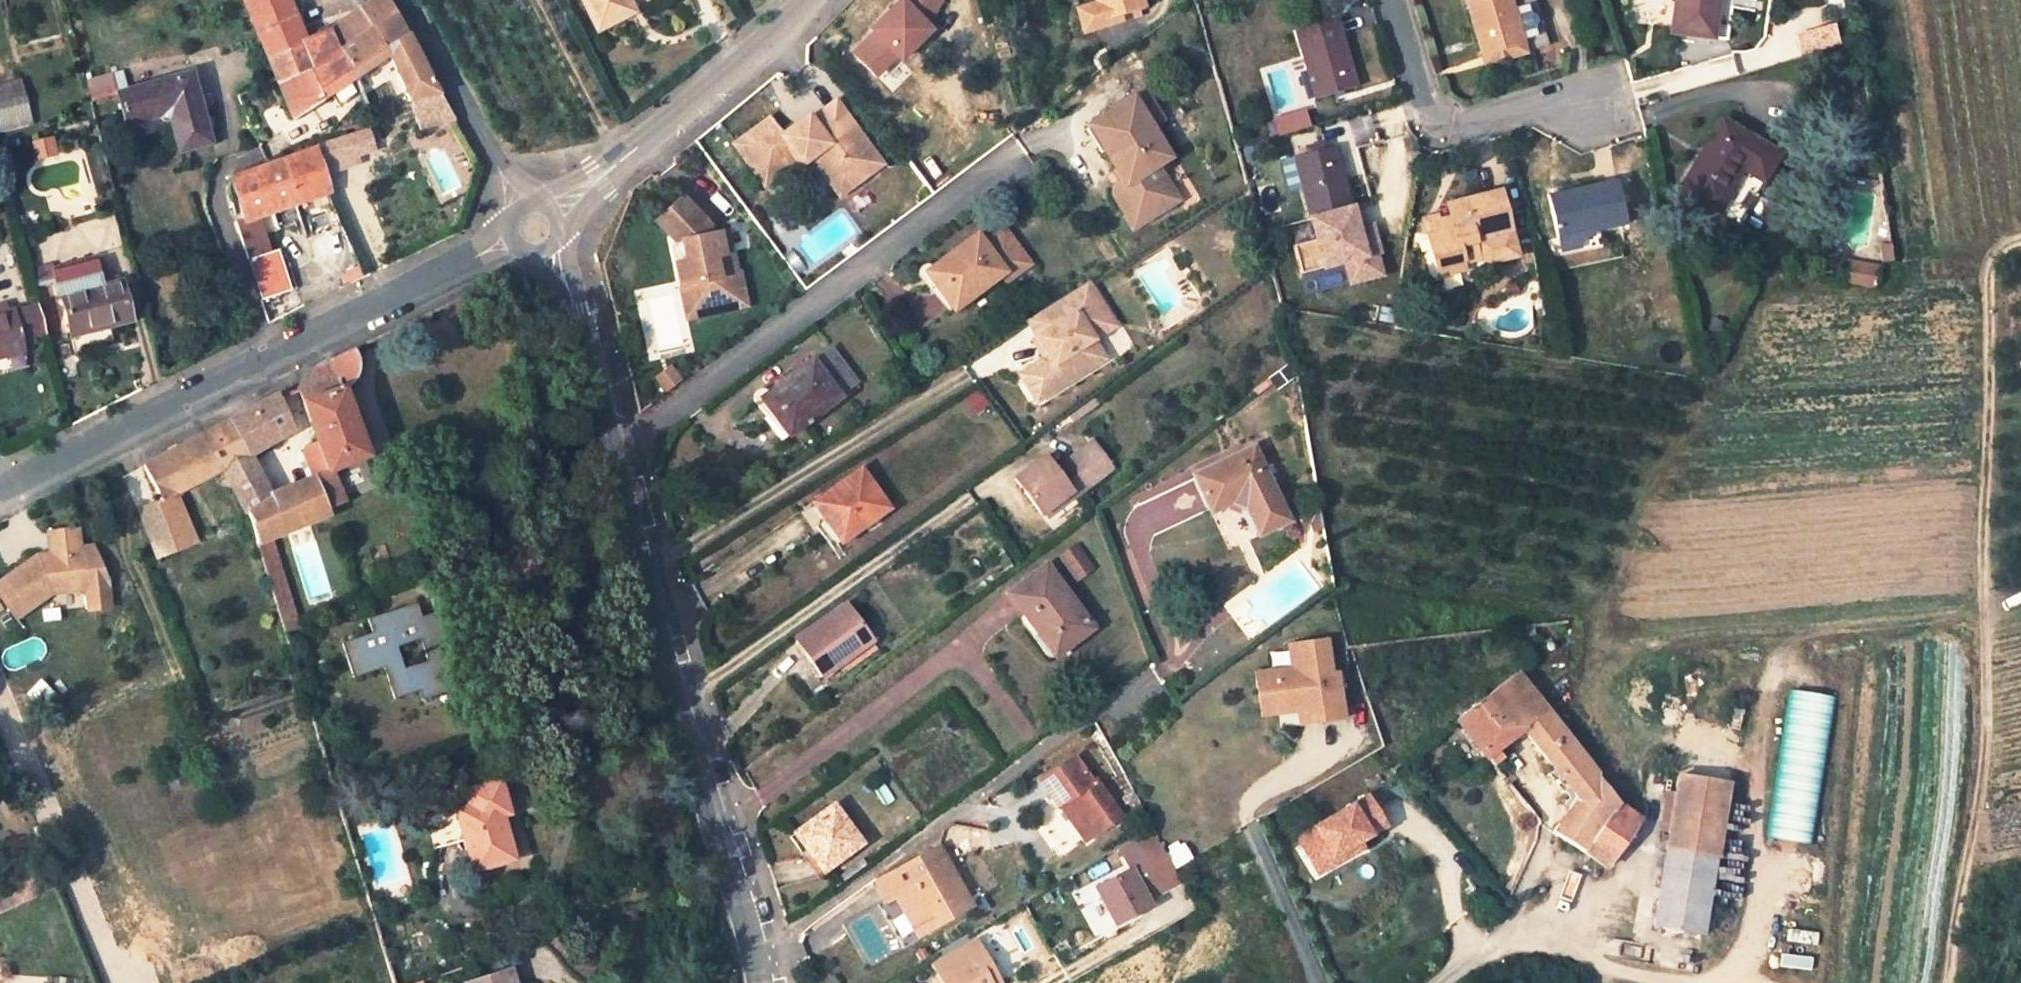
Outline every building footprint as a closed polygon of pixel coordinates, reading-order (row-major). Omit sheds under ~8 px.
[(339,49),(371,28),(359,7),(328,28),(326,24),(302,33),(287,0),(242,0),(267,58),(305,42),(310,54),(328,47),(331,53),(339,49)] [(339,49),(354,77),(387,57),(410,99),(421,132),(454,119),(420,58),(385,0),(369,0),(359,7),(371,28),(339,49)] [(598,31),(632,15),(626,0),(583,0),(598,31)] [(852,53),(874,75),(876,73),(894,55),(898,59),(927,29),(923,25),(937,0),(897,0),(874,23),(878,27),(871,33),(852,53)] [(1096,3),(1076,9),(1083,33),(1103,27),(1102,22),(1144,9),(1141,0),(1095,0),(1096,3)] [(1480,54),(1524,43),(1526,52),(1546,46),(1532,0),(1464,0),(1480,54)] [(1672,33),(1690,35),(1689,43),(1693,43),(1694,35),(1710,37),(1725,39),(1730,8),(1752,11),(1753,0),(1676,0),(1672,33)] [(1337,22),(1295,34),(1313,100),(1355,88),(1337,22)] [(878,27),(874,23),(868,30),(871,33),(878,27)] [(1831,28),(1796,38),(1801,57),(1837,47),(1831,28)] [(292,117),(354,77),(339,49),(331,53),(328,47),(310,54),(305,42),(267,58),(275,78),(292,117)] [(898,59),(894,55),(876,73),(888,85),(906,67),(898,59)] [(122,92),(119,73),(85,80),(89,98),(122,92)] [(209,142),(189,73),(116,93),(125,125),(160,115),(170,121),(179,151),(209,142)] [(31,125),(18,79),(0,84),(0,133),(31,125)] [(1089,127),(1104,150),(1126,184),(1114,190),(1114,203),(1124,221),(1142,210),(1149,220),(1178,202),(1155,165),(1167,157),(1131,100),(1089,127)] [(807,155),(831,188),(876,157),(835,101),(808,119),(811,124),(805,127),(790,124),(776,133),(765,118),(731,143),(759,181),(793,157),(797,162),(807,155)] [(808,119),(804,114),(790,124),(805,127),(811,124),(808,119)] [(1779,154),(1758,142),(1722,121),(1679,189),(1716,212),(1737,225),(1747,208),(1740,205),(1747,193),(1754,197),(1779,154)] [(377,127),(346,137),(311,147),(317,167),(373,150),(371,143),(381,139),(377,127)] [(1352,208),(1336,146),(1293,157),(1302,188),(1310,219),(1352,208)] [(250,218),(326,192),(317,167),(311,147),(267,162),(230,175),(243,215),(244,219),(250,218)] [(876,157),(831,188),(838,197),(882,166),(876,157)] [(1302,188),(1293,157),(1279,161),(1288,192),(1302,188)] [(230,175),(226,199),(232,219),(243,215),(230,175)] [(1556,238),(1624,225),(1614,183),(1557,195),(1558,201),(1548,203),(1556,238)] [(1483,263),(1514,255),(1498,189),(1445,203),(1448,216),(1436,219),(1439,231),(1429,233),(1424,235),(1434,276),(1461,269),(1460,263),(1477,259),(1472,240),(1477,239),(1483,263)] [(1740,205),(1747,208),(1754,197),(1747,193),(1740,205)] [(1557,195),(1546,197),(1548,203),(1558,201),(1557,195)] [(702,304),(729,297),(725,278),(736,275),(730,253),(721,255),(715,232),(712,233),(710,227),(681,198),(656,223),(680,246),(682,246),(687,264),(676,267),(682,289),(697,285),(702,304)] [(1358,230),(1352,208),(1310,219),(1316,240),(1293,245),(1301,274),(1344,262),(1350,284),(1382,276),(1376,254),(1380,253),(1376,236),(1356,241),(1353,231),(1358,230)] [(234,223),(246,260),(277,250),(250,218),(244,219),(234,223)] [(1436,219),(1426,222),(1429,233),(1439,231),(1436,219)] [(974,239),(933,269),(943,282),(936,287),(953,309),(1000,273),(1004,279),(1025,263),(1000,229),(991,236),(986,230),(974,239)] [(721,255),(730,253),(724,230),(715,232),(721,255)] [(1884,264),(1889,263),(1893,263),(1891,245),(1882,246),(1884,264)] [(87,263),(93,262),(89,248),(83,250),(87,263)] [(277,250),(246,260),(259,299),(289,289),(277,250)] [(1838,260),(1835,283),(1873,289),(1880,285),(1880,273),(1885,268),(1838,260)] [(100,286),(93,262),(87,263),(53,272),(73,349),(112,339),(108,327),(130,321),(119,281),(100,286)] [(943,282),(933,269),(927,274),(936,287),(943,282)] [(1112,313),(1090,277),(1026,317),(1038,336),(1044,332),(1051,344),(1046,347),(1047,349),(1018,368),(1038,399),(1099,359),(1083,333),(1112,313)] [(697,285),(682,289),(690,321),(736,309),(732,297),(729,297),(702,304),(697,285)] [(46,334),(38,304),(14,311),(14,308),(0,312),(0,358),(25,351),(22,340),(46,334)] [(1083,333),(1099,359),(1107,353),(1097,337),(1119,323),(1112,313),(1083,333)] [(355,354),(353,348),(306,370),(296,390),(301,404),(317,444),(305,449),(302,455),(312,480),(324,510),(336,506),(339,500),(328,473),(363,459),(338,391),(344,387),(349,382),(353,376),(355,368),(356,361),(355,354)] [(759,402),(785,435),(839,394),(853,384),(828,351),(814,362),(812,360),(759,402)] [(979,390),(965,400),(974,414),(989,404),(979,390)] [(1275,394),(1280,413),(1286,411),(1282,392),(1275,394)] [(292,432),(276,396),(228,421),(247,457),(264,447),(260,440),(267,437),(270,444),(292,432)] [(1212,418),(1215,423),(1223,417),(1220,413),(1212,418)] [(228,484),(253,469),(247,457),(228,421),(142,467),(162,501),(176,493),(221,470),(228,484)] [(260,440),(264,447),(270,444),(267,437),(260,440)] [(1095,442),(1065,463),(1068,467),(1084,489),(1114,467),(1095,442)] [(1286,521),(1252,448),(1192,476),(1208,511),(1209,514),(1228,505),(1245,511),(1257,535),(1286,521)] [(1014,481),(1026,498),(1068,467),(1065,463),(1053,472),(1043,459),(1014,481)] [(1084,489),(1068,467),(1026,498),(1039,516),(1041,514),(1069,494),(1071,498),(1084,489)] [(268,496),(253,469),(228,484),(246,517),(272,504),(268,496)] [(832,549),(840,543),(886,510),(858,471),(812,504),(826,523),(817,528),(832,549)] [(272,504),(246,517),(255,543),(267,538),(326,516),(324,510),(312,480),(268,496),(272,504)] [(158,502),(176,549),(196,541),(176,493),(162,501),(158,502)] [(1041,514),(1044,518),(1071,498),(1069,494),(1041,514)] [(136,510),(154,558),(176,549),(158,502),(136,510)] [(75,527),(48,531),(51,554),(35,555),(0,581),(0,595),(15,617),(52,596),(77,589),(87,590),(90,606),(110,601),(104,564),(91,543),(77,547),(75,527)] [(267,538),(255,543),(283,632),(295,627),(267,538)] [(1091,568),(1075,547),(1058,559),(1074,581),(1091,568)] [(1081,617),(1045,569),(1008,594),(1054,656),(1090,628),(1088,626),(1081,617)] [(377,633),(419,618),(415,604),(373,618),(377,633)] [(797,641),(811,660),(858,624),(844,606),(797,641)] [(444,652),(451,650),(438,612),(432,614),(444,652)] [(445,678),(441,665),(455,662),(451,650),(444,652),(432,614),(419,618),(377,633),(373,618),(367,620),(372,635),(341,644),(353,678),(382,668),(393,700),(409,694),(405,680),(413,678),(417,692),(419,700),(449,690),(447,684),(450,683),(449,678),(445,678)] [(1081,617),(1088,626),(1093,622),(1087,614),(1081,617)] [(842,675),(877,650),(858,624),(811,660),(824,679),(838,669),(842,675)] [(1534,637),(1533,626),(1519,627),(1521,639),(1534,637)] [(1294,665),(1258,670),(1264,711),(1283,708),(1300,705),(1302,721),(1342,715),(1336,671),(1331,672),(1326,636),(1290,641),(1294,665)] [(1550,642),(1547,644),(1545,646),(1544,649),(1546,652),(1548,654),(1551,654),(1556,650),(1557,647),(1555,645),(1553,643),(1550,642)] [(1520,729),(1553,771),(1548,775),(1562,792),(1567,788),(1576,799),(1553,834),(1605,868),(1636,820),(1618,808),(1596,781),(1516,675),(1454,722),(1484,758),(1491,766),(1499,759),(1493,751),(1520,729)] [(405,680),(409,694),(417,692),(413,678),(405,680)] [(1806,842),(1831,695),(1789,687),(1763,835),(1806,842)] [(1300,705),(1283,708),(1286,723),(1302,721),(1300,705)] [(1072,825),(1083,843),(1101,831),(1101,823),(1115,814),(1094,780),(1089,783),(1073,759),(1038,782),(1057,810),(1059,808),(1065,803),(1078,822),(1072,825)] [(1653,927),(1702,935),(1726,783),(1677,775),(1653,927)] [(506,816),(498,784),(463,793),(467,808),(453,812),(426,820),(434,848),(461,841),(464,850),(505,837),(500,818),(506,816)] [(1367,799),(1293,840),(1307,865),(1333,850),(1339,861),(1360,849),(1357,844),(1384,829),(1367,799)] [(1065,803),(1059,808),(1072,825),(1078,822),(1065,803)] [(856,845),(831,809),(795,835),(804,848),(821,870),(856,845)] [(1101,823),(1101,831),(1118,819),(1115,814),(1101,823)] [(804,848),(795,835),(791,837),(801,851),(804,848)] [(512,861),(505,837),(464,850),(471,873),(512,861)] [(1118,849),(1129,869),(1131,874),(1147,866),(1133,840),(1118,849)] [(1339,861),(1333,850),(1307,865),(1313,876),(1339,861)] [(936,880),(949,873),(936,851),(924,857),(936,880)] [(936,880),(924,857),(875,884),(886,902),(896,896),(917,934),(968,906),(949,873),(936,880)] [(1129,869),(1093,888),(1113,925),(1149,906),(1146,901),(1162,892),(1147,866),(1131,874),(1129,869)] [(973,945),(937,966),(946,982),(994,982),(973,945)] [(510,971),(475,982),(514,982),(510,971)]
